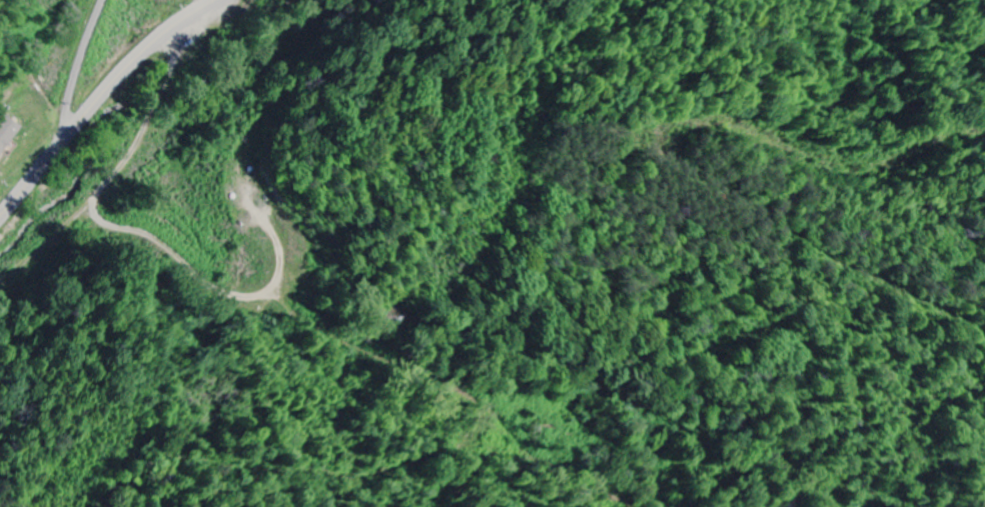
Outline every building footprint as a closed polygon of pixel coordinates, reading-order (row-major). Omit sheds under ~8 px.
[(24,128),(6,115),(0,123),(0,160),(24,128)]
